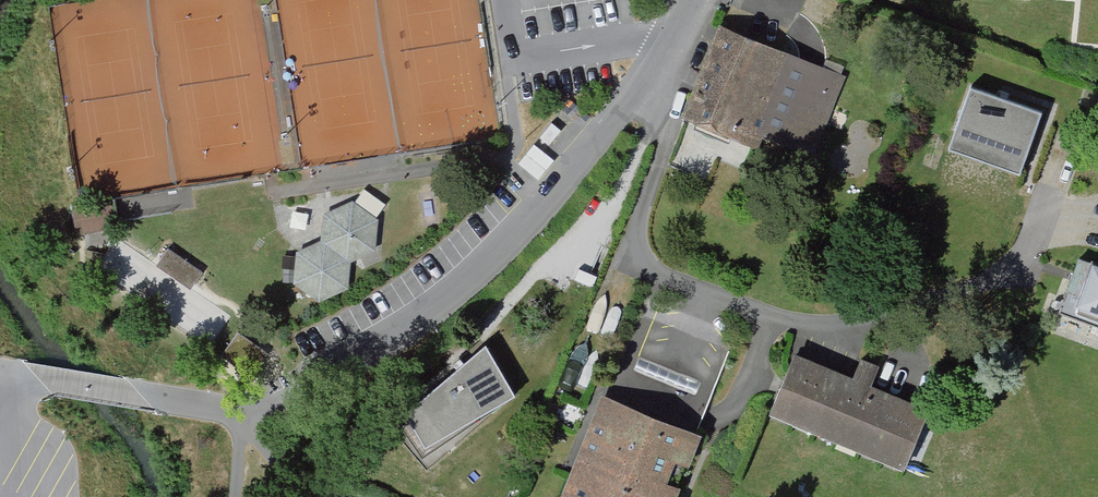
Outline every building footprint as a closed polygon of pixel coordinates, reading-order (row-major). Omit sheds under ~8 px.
[(837,72),(722,27),(690,108),(804,154),(837,72)] [(1045,110),(971,84),(948,147),(1024,170),(1045,110)] [(290,250),(289,283),(313,297),(343,286),(344,254),(368,247),(373,216),(348,200),(315,213),(316,237),(290,250)] [(150,238),(139,252),(204,298),(216,282),(150,238)] [(1081,253),(1056,314),(1097,331),(1097,260),(1081,253)] [(278,358),(242,331),(220,361),(256,387),(278,358)] [(845,379),(793,357),(768,415),(895,469),(920,408),(866,385),(873,370),(852,361),(845,379)] [(491,383),(458,361),(407,437),(440,459),(491,383)] [(592,396),(552,489),(571,496),(681,496),(704,443),(592,396)]
